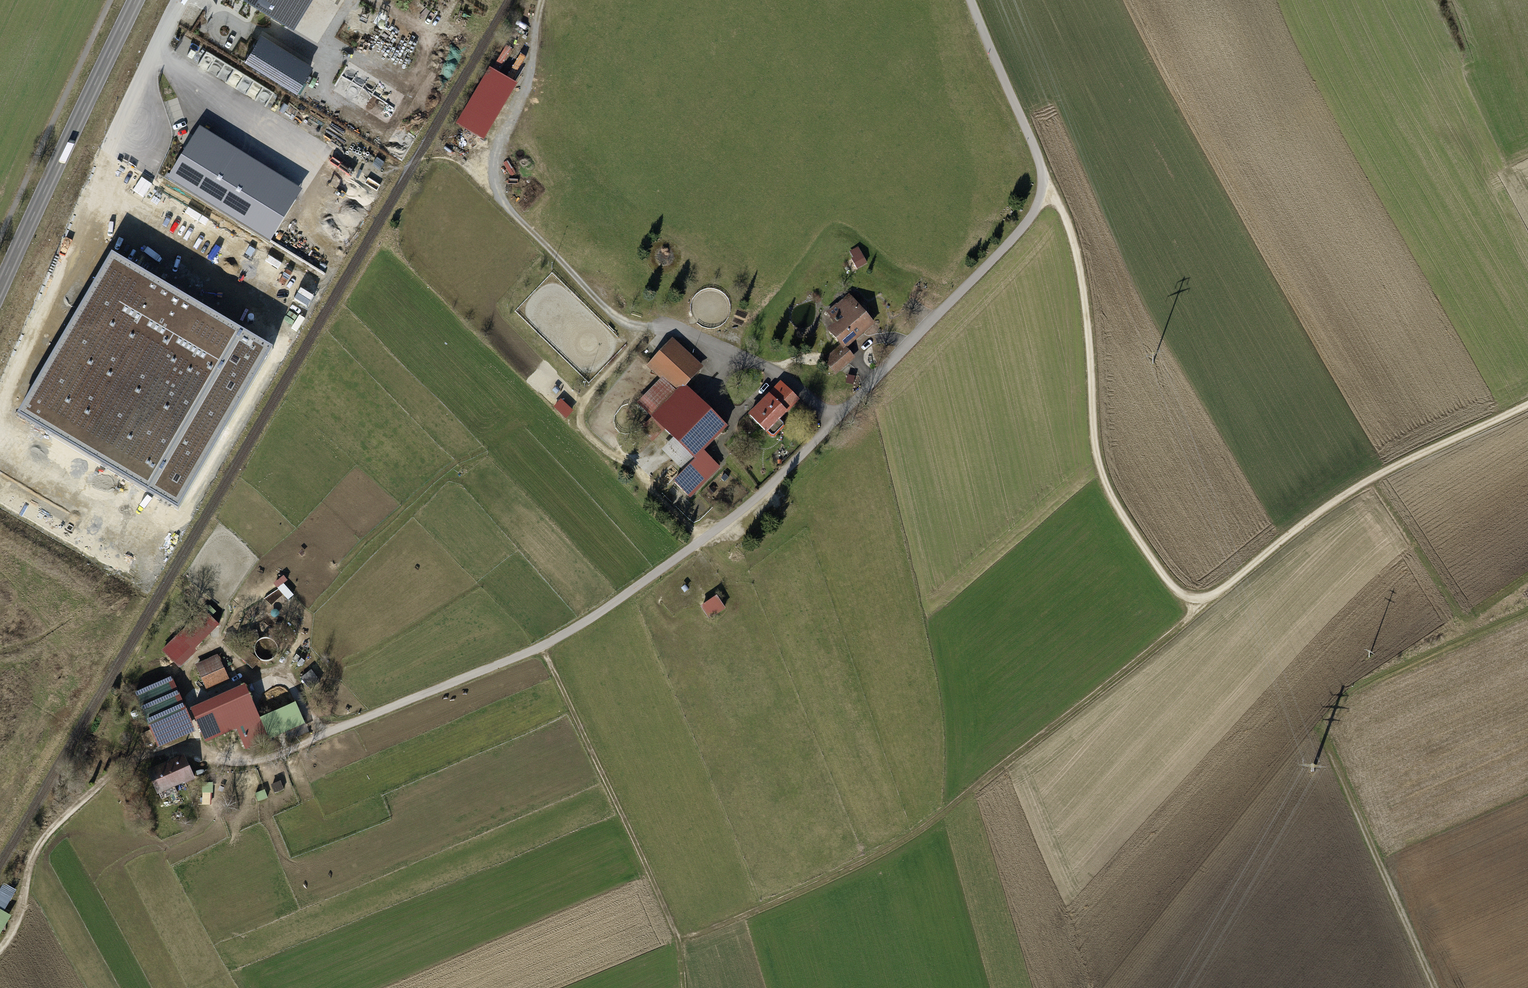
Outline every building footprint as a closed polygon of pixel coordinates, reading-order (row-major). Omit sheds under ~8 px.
[(294,23),(309,0),(258,0),(294,23)] [(242,56),(297,90),(316,61),(261,26),(242,56)] [(490,72),(459,125),(481,138),(512,85),(490,72)] [(168,173),(272,238),(304,187),(200,122),(168,173)] [(860,245),(849,249),(857,267),(867,263),(860,245)] [(4,428),(141,508),(244,334),(107,253),(4,428)] [(862,333),(872,324),(857,308),(859,307),(850,297),(839,308),(837,305),(828,313),(834,319),(833,319),(838,325),(830,332),(839,341),(841,339),(846,344),(861,331),(862,333)] [(651,365),(663,376),(678,391),(684,385),(699,369),(672,343),(651,365)] [(836,373),(848,362),(838,350),(825,361),(836,373)] [(639,401),(654,416),(678,391),(663,376),(639,401)] [(769,396),(786,412),(797,401),(780,384),(769,396)] [(672,437),(696,460),(686,471),(674,482),(690,497),(719,467),(703,451),(727,427),(684,385),(678,391),(654,416),(652,418),(672,437)] [(786,412),(769,396),(761,404),(762,405),(751,415),(750,416),(766,432),(767,431),(771,436),(774,437),(784,427),(784,423),(779,419),(786,412)] [(567,417),(575,408),(562,397),(554,405),(567,417)] [(686,471),(696,460),(672,437),(662,448),(686,471)] [(710,616),(727,605),(718,592),(702,603),(710,616)] [(178,666),(218,626),(204,611),(163,651),(178,666)] [(230,634),(223,641),(252,669),(259,662),(230,634)] [(228,680),(218,658),(197,667),(203,679),(202,679),(207,690),(228,680)] [(311,671),(303,677),(312,689),(320,683),(311,671)] [(191,724),(170,678),(135,694),(156,740),(191,724)] [(206,741),(237,728),(247,749),(304,723),(295,704),(263,719),(261,713),(256,715),(244,688),(193,711),(206,741)] [(184,783),(193,779),(184,757),(164,766),(150,773),(149,772),(148,772),(158,794),(184,783)] [(0,889),(0,934),(12,913),(5,909),(17,888),(4,881),(0,889)]
